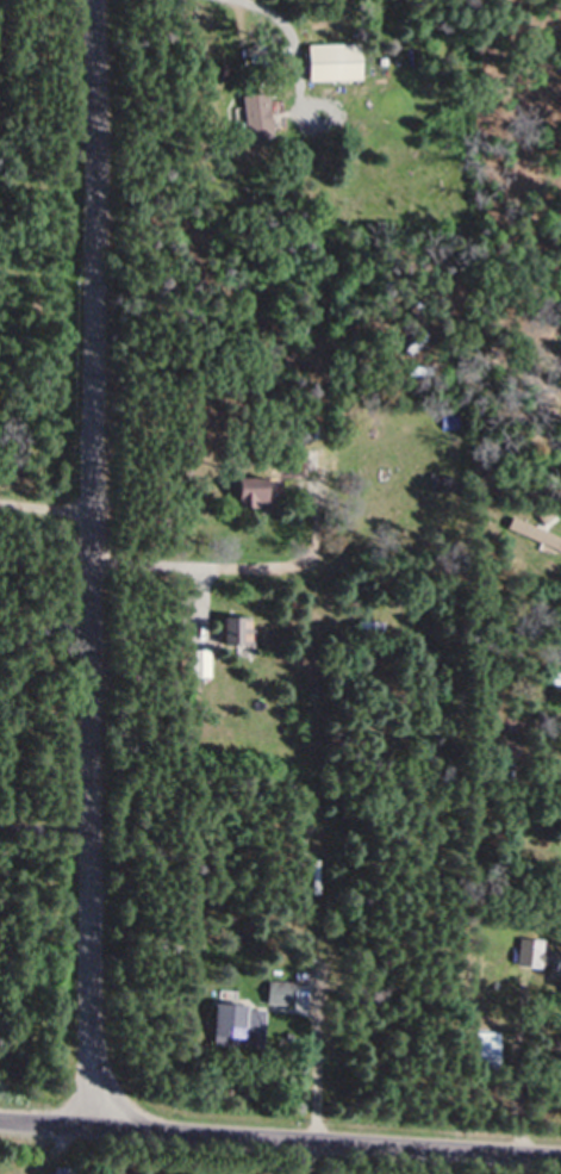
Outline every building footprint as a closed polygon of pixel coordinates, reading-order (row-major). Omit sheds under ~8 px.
[(359,44),(307,44),(307,81),(359,81),(359,44)] [(275,126),(286,126),(285,100),(272,101),(272,93),(245,94),(247,147),(276,146),(275,126)] [(268,491),(282,491),(282,479),(234,478),(234,507),(268,508),(268,491)] [(513,516),(508,528),(560,551),(560,537),(513,516)] [(256,618),(223,618),(223,645),(256,645),(256,618)] [(190,678),(213,678),(213,650),(190,650),(190,678)] [(523,939),(521,974),(560,977),(560,953),(547,952),(548,940),(523,939)] [(295,1005),(295,981),(269,981),(269,1005),(295,1005)] [(265,1047),(266,1005),(212,1003),(210,1045),(265,1047)]
